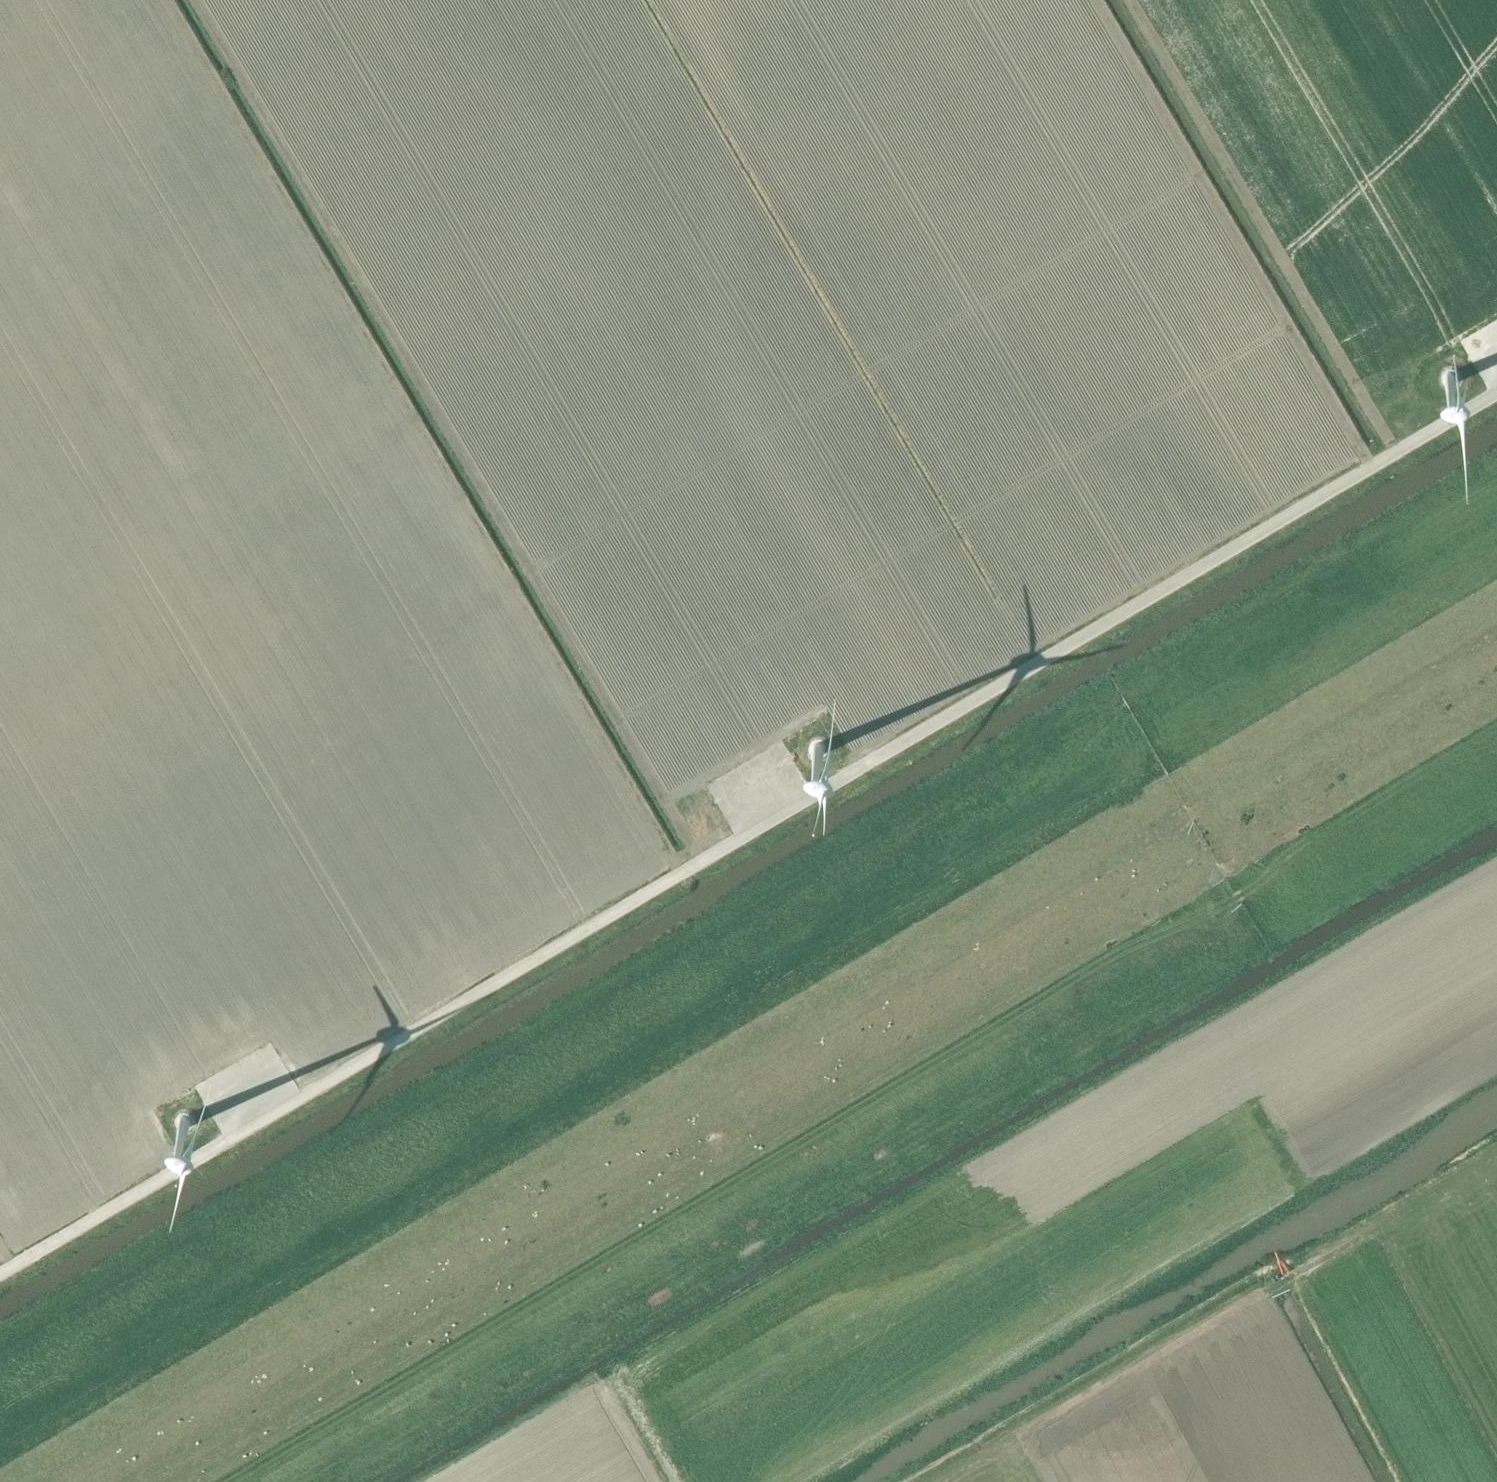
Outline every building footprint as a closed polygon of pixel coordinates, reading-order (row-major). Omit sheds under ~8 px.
[(1444,377),(1444,378),(1444,379),(1445,380),(1445,381),(1446,382),(1447,383),(1448,383),(1448,384),(1449,384),(1450,384),(1451,384),(1452,384),(1453,384),(1454,383),(1455,382),(1456,382),(1456,381),(1457,380),(1457,379),(1457,378),(1457,377),(1457,376),(1457,375),(1456,375),(1456,374),(1455,373),(1454,372),(1453,372),(1453,371),(1452,371),(1451,371),(1450,371),(1449,371),(1448,372),(1447,372),(1446,373),(1446,374),(1445,374),(1445,375),(1444,376),(1444,377)] [(811,749),(811,750),(811,751),(811,752),(812,753),(812,754),(813,754),(813,755),(814,756),(815,756),(815,757),(816,757),(817,757),(818,757),(819,757),(820,757),(821,757),(822,757),(822,756),(823,756),(824,755),(824,754),(825,754),(825,753),(826,752),(826,751),(826,750),(826,749),(826,748),(825,748),(825,747),(825,746),(824,746),(824,745),(823,745),(823,744),(822,744),(821,743),(820,743),(819,743),(818,743),(817,743),(816,743),(815,743),(815,744),(814,744),(813,745),(813,746),(812,746),(812,747),(812,748),(811,748),(811,749)] [(178,1121),(178,1122),(178,1123),(178,1124),(178,1125),(179,1125),(179,1126),(180,1126),(180,1127),(181,1127),(182,1128),(183,1128),(184,1128),(185,1128),(186,1128),(186,1127),(187,1127),(188,1127),(188,1126),(189,1125),(190,1124),(190,1123),(190,1122),(190,1121),(190,1120),(190,1119),(189,1118),(189,1117),(188,1117),(187,1116),(186,1116),(185,1115),(184,1115),(183,1115),(182,1115),(182,1116),(181,1116),(180,1116),(180,1117),(179,1117),(179,1118),(178,1118),(178,1119),(178,1120),(178,1121)]
